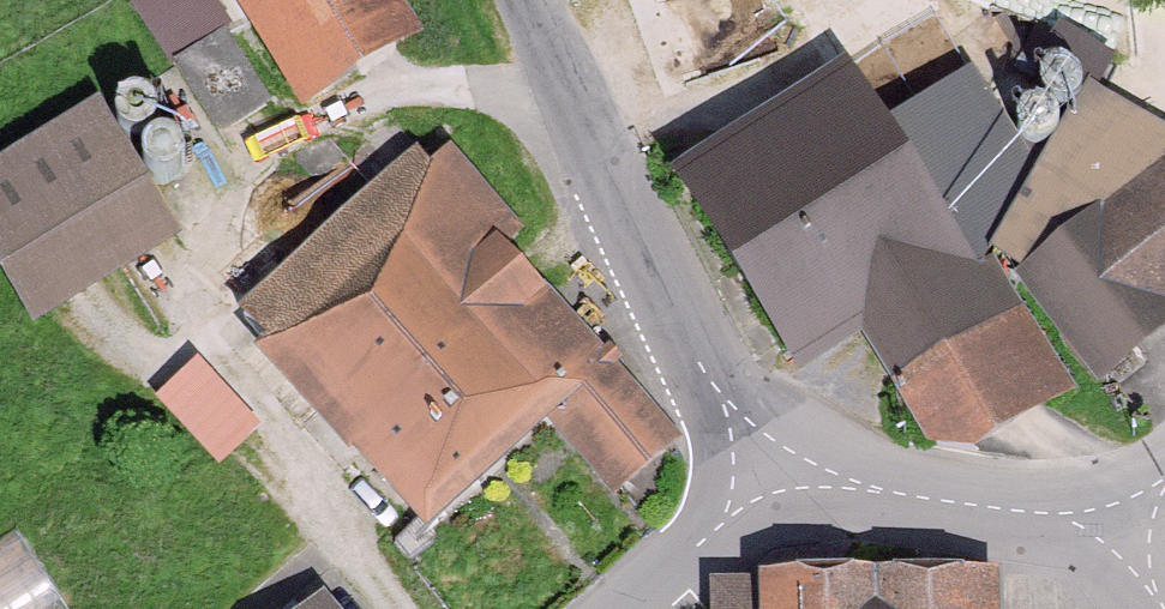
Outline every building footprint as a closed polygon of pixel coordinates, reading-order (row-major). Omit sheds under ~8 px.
[(289,128),(413,52),(381,0),(210,0),(289,128)] [(1095,77),(1112,43),(1051,15),(1035,49),(1095,77)] [(665,181),(799,388),(861,346),(933,455),(1070,391),(1019,312),(1030,304),(1098,389),(1164,332),(1164,155),(1092,90),(986,267),(974,274),(839,71),(665,181)] [(0,157),(0,301),(14,326),(169,238),(92,105),(0,157)] [(266,347),(238,368),(408,541),(534,431),(609,515),(677,437),(481,236),(490,195),(427,141),(236,318),(266,347)] [(191,348),(147,389),(211,458),(256,417),(191,348)] [(77,603),(30,527),(0,546),(0,608),(67,608),(77,603)] [(990,574),(709,581),(710,608),(990,608),(990,574)] [(296,608),(342,608),(323,587),(296,608)]
